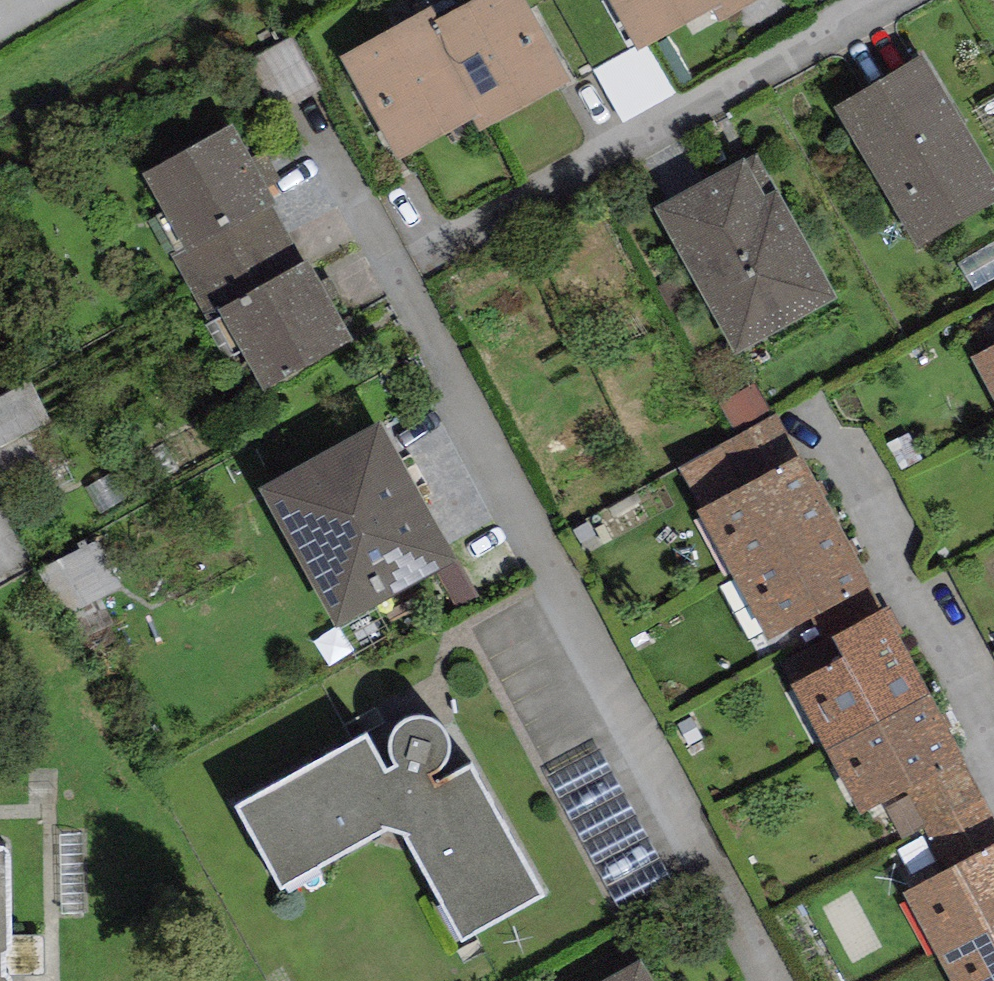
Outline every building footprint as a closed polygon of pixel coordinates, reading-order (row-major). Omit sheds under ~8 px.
[(570,81),(525,0),(471,0),(438,19),(430,23),(481,115),(474,119),(481,131),(570,81)] [(638,51),(714,9),(721,5),(718,0),(610,0),(638,51)] [(759,0),(718,0),(721,5),(714,9),(721,22),(759,0)] [(431,6),(340,57),(399,161),(474,119),(481,115),(430,23),(438,19),(431,6)] [(663,50),(609,70),(629,125),(683,105),(663,50)] [(834,104),(918,247),(993,202),(993,173),(922,52),(834,104)] [(235,125),(142,173),(181,248),(184,253),(271,206),(277,204),(235,125)] [(744,160),(654,209),(737,357),(839,301),(778,192),(757,153),(744,160)] [(302,263),(271,206),(184,253),(181,248),(169,255),(207,324),(222,316),(218,309),(302,263)] [(354,341),(307,259),(302,263),(218,309),(222,316),(265,392),(354,341)] [(993,402),(993,345),(971,357),(993,402)] [(0,397),(0,482),(36,462),(22,437),(52,421),(30,381),(0,397)] [(774,415),(679,467),(702,509),(798,458),(774,415)] [(380,421),(259,488),(337,628),(437,572),(459,560),(380,421)] [(699,510),(733,575),(835,522),(801,457),(798,458),(702,509),(699,510)] [(870,586),(835,522),(733,575),(767,640),(811,618),(870,586)] [(124,589),(99,539),(37,571),(62,620),(124,589)] [(459,560),(437,572),(462,616),(483,605),(459,560)] [(823,641),(831,636),(843,658),(894,631),(897,637),(904,633),(890,607),(883,610),(870,586),(811,618),(823,641)] [(792,685),(826,750),(929,696),(897,637),(894,631),(843,658),(792,685)] [(963,761),(929,696),(826,750),(860,815),(882,803),(963,761)] [(442,767),(450,752),(450,736),(441,722),(427,714),(410,715),(396,723),(389,738),(389,754),(397,767),(386,773),(365,736),(236,806),(282,889),(384,828),(404,833),(460,940),(544,893),(471,766),(436,786),(430,774),(442,767)] [(602,751),(548,780),(618,907),(672,878),(602,751)] [(882,803),(902,840),(923,829),(945,870),(993,844),(993,821),(963,761),(882,803)] [(938,957),(993,927),(993,844),(945,870),(904,892),(938,957)] [(0,846),(0,980),(10,980),(7,846),(0,846)] [(938,957),(951,980),(993,980),(993,927),(938,957)] [(602,980),(653,980),(641,959),(602,980)]
